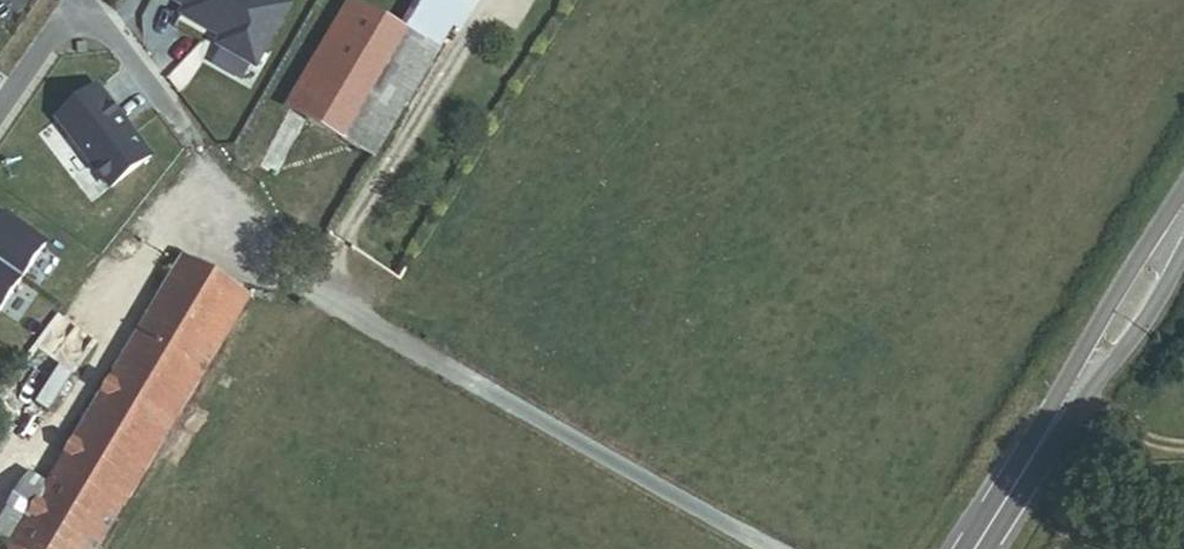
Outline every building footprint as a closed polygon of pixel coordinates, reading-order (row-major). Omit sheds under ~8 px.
[(164,0),(183,11),(178,18),(219,41),(214,49),(253,71),(288,10),(271,0),(164,0)] [(404,34),(413,39),(437,54),(423,77),(439,87),(455,60),(443,53),(474,0),(424,0),(404,34)] [(285,110),(304,122),(368,13),(349,2),(285,110)] [(304,122),(349,148),(413,39),(404,34),(368,13),(304,122)] [(349,148),(373,162),(423,77),(437,54),(413,39),(349,148)] [(86,43),(77,44),(78,53),(87,53),(86,43)] [(108,105),(96,90),(94,93),(105,107),(108,105)] [(150,160),(128,132),(125,134),(119,126),(122,124),(108,105),(105,107),(94,93),(56,122),(109,191),(150,160)] [(48,249),(7,221),(0,232),(0,318),(48,249)] [(62,462),(129,501),(248,299),(181,260),(62,462)] [(129,501),(62,462),(47,488),(28,476),(0,524),(0,542),(11,548),(100,548),(129,501)]
